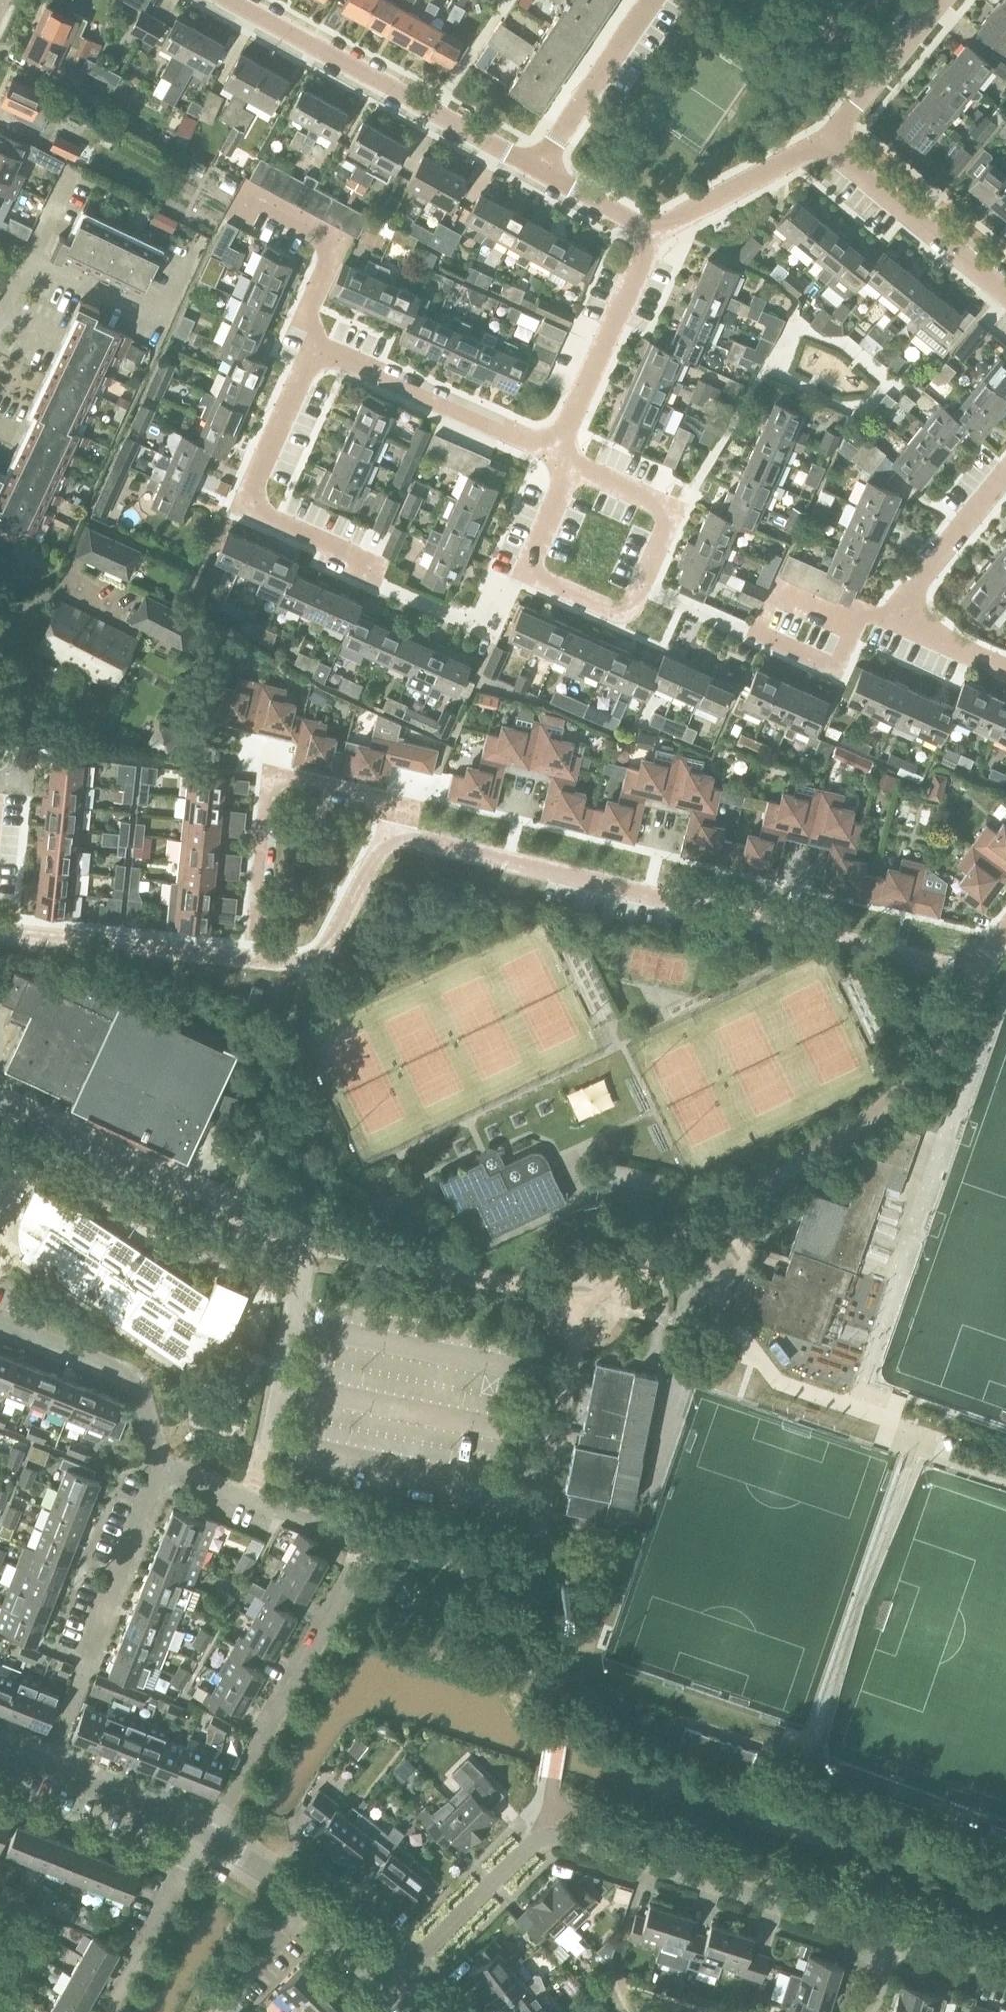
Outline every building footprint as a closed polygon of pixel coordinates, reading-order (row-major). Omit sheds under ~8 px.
[(341,8),(363,20),(374,0),(346,0),(341,8)] [(399,5),(389,0),(374,0),(363,20),(384,32),(399,5)] [(406,43),(420,17),(408,11),(414,0),(402,0),(399,5),(384,32),(406,43)] [(442,29),(430,22),(439,5),(430,0),(429,0),(420,17),(406,43),(427,55),(442,29)] [(612,0),(556,0),(563,5),(549,25),(581,47),(601,16),(612,0)] [(995,7),(1005,16),(1005,0),(1001,0),(995,7)] [(465,9),(455,3),(447,18),(457,24),(465,9)] [(87,53),(86,55),(95,60),(102,44),(80,34),(79,36),(70,31),(76,19),(47,6),(36,29),(74,47),(87,53)] [(995,7),(978,28),(1005,49),(1005,48),(1005,16),(995,7)] [(141,37),(143,34),(153,16),(143,11),(132,32),(141,37)] [(153,16),(143,34),(141,37),(153,43),(164,22),(153,16)] [(161,75),(171,80),(199,30),(177,18),(162,44),(174,51),(161,75)] [(581,47),(549,25),(535,46),(501,24),(494,33),(488,43),(522,66),(509,85),(540,107),(560,78),(581,47)] [(87,53),(74,47),(36,29),(25,52),(54,66),(59,55),(81,66),(86,55),(87,53)] [(463,41),(442,29),(427,55),(449,67),(453,59),(457,62),(469,44),(463,41)] [(199,30),(171,80),(183,86),(196,63),(208,70),(223,43),(199,30)] [(966,42),(949,63),(976,85),(993,64),(966,42)] [(232,124),(241,106),(242,106),(243,106),(248,96),(248,95),(264,65),(241,52),(224,82),(236,89),(220,117),(232,124)] [(932,84),(959,106),(967,95),(972,99),(978,98),(983,92),(975,86),(976,85),(949,63),(945,61),(928,81),(932,84)] [(248,95),(248,96),(272,109),(288,79),(264,65),(248,95)] [(13,78),(2,103),(18,110),(15,117),(42,129),(57,98),(13,78)] [(80,88),(60,78),(55,89),(74,99),(80,88)] [(932,84),(919,99),(915,105),(941,127),(959,106),(932,84)] [(304,88),(297,99),(290,113),(311,124),(325,99),(304,88)] [(212,123),(222,99),(223,96),(211,89),(198,117),(212,123)] [(311,124),(307,133),(299,147),(309,152),(321,130),(335,137),(348,112),(325,99),(311,124)] [(941,127),(915,105),(897,126),(908,135),(902,143),(916,154),(922,147),(923,148),(941,127)] [(242,106),(241,106),(232,124),(233,124),(220,149),(231,155),(254,113),(243,106),(242,106)] [(984,112),(977,121),(990,131),(997,123),(984,112)] [(364,120),(344,156),(357,163),(358,161),(359,162),(367,166),(385,133),(364,120)] [(982,141),(990,131),(977,121),(969,131),(982,141)] [(996,135),(1005,142),(1005,123),(996,135)] [(299,147),(307,133),(299,129),(291,143),(299,147)] [(367,166),(359,181),(368,186),(375,173),(387,179),(392,170),(393,171),(407,145),(385,133),(367,166)] [(19,185),(24,173),(15,169),(26,145),(1,134),(0,136),(0,176),(19,185)] [(57,135),(51,148),(74,159),(80,146),(57,135)] [(972,154),(963,146),(945,165),(955,173),(972,154)] [(967,184),(986,200),(1005,176),(1005,175),(989,161),(991,158),(991,153),(984,148),(965,170),(973,176),(967,184)] [(65,161),(43,150),(38,161),(60,172),(65,161)] [(423,206),(428,196),(445,166),(423,153),(406,184),(418,190),(412,200),(423,206)] [(262,157),(251,178),(261,184),(272,163),(262,157)] [(357,163),(350,177),(359,181),(367,166),(359,162),(358,161),(357,163)] [(261,184),(271,189),(282,168),(272,163),(261,184)] [(466,177),(445,166),(428,196),(450,208),(466,177)] [(281,195),(293,174),(282,168),(271,189),(281,195)] [(306,173),(303,180),(313,186),(314,186),(318,179),(306,173)] [(303,180),(293,174),(281,195),(292,201),(303,180)] [(5,228),(9,222),(3,219),(19,185),(0,176),(0,226),(5,228)] [(1005,216),(1005,176),(986,200),(1005,216)] [(303,206),(313,186),(303,180),(292,201),(303,206)] [(324,191),(314,186),(313,186),(303,206),(313,212),(324,191)] [(324,218),(335,197),(324,191),(313,212),(324,218)] [(504,205),(482,192),(467,220),(479,227),(473,237),(483,242),(492,227),(504,205)] [(401,201),(390,194),(378,216),(389,222),(401,201)] [(345,203),(335,197),(324,218),(334,223),(345,203)] [(799,201),(797,199),(777,224),(788,233),(780,243),(788,249),(796,240),(816,215),(808,209),(809,205),(802,200),(799,201)] [(345,229),(356,209),(345,203),(334,223),(345,229)] [(62,261),(65,255),(143,293),(163,253),(151,247),(156,235),(149,232),(143,244),(131,237),(136,226),(129,222),(124,234),(111,228),(117,216),(109,213),(104,224),(92,219),(98,207),(90,204),(84,215),(71,241),(60,235),(50,255),(62,261)] [(526,217),(504,205),(492,227),(483,242),(492,247),(498,237),(511,244),(526,217)] [(356,209),(345,229),(356,235),(367,215),(356,209)] [(157,210),(151,223),(161,227),(166,215),(157,210)] [(816,215),(796,240),(815,255),(835,231),(816,215)] [(9,222),(5,228),(24,237),(27,238),(32,227),(11,217),(9,222)] [(547,229),(526,217),(511,244),(522,250),(516,260),(526,266),(532,256),(547,229)] [(218,238),(210,254),(221,259),(228,245),(239,227),(227,221),(218,238)] [(418,237),(439,249),(451,227),(440,222),(433,232),(414,221),(408,232),(418,237)] [(397,226),(391,238),(412,249),(418,237),(408,232),(397,226)] [(461,233),(451,227),(439,249),(450,254),(461,233)] [(554,268),(569,241),(547,229),(532,256),(553,267),(554,268)] [(840,231),(836,232),(835,231),(815,255),(834,271),(854,246),(846,240),(847,236),(840,231)] [(762,243),(752,235),(737,253),(747,261),(762,243)] [(591,253),(569,241),(554,268),(553,267),(548,276),(562,284),(567,275),(576,280),(591,253)] [(263,252),(253,275),(281,288),(291,264),(289,263),(292,255),(267,244),(263,252)] [(854,287),(864,274),(874,263),(873,262),(875,260),(866,252),(863,254),(854,246),(834,271),(825,281),(845,297),(854,287)] [(437,254),(428,250),(423,261),(432,266),(437,254)] [(864,274),(884,291),(904,266),(884,250),(875,260),(873,262),(874,263),(864,274)] [(709,258),(699,281),(727,293),(737,270),(709,258)] [(363,270),(352,265),(352,266),(344,263),(330,295),(359,308),(374,275),(379,263),(369,259),(363,270)] [(374,275),(359,308),(383,318),(385,314),(384,314),(397,285),(392,283),(390,274),(390,268),(379,263),(374,275)] [(479,271),(470,266),(465,278),(475,282),(479,271)] [(904,266),(884,291),(903,306),(923,282),(904,266)] [(444,289),(448,291),(453,279),(430,269),(428,275),(443,282),(441,285),(444,289)] [(204,270),(200,279),(211,284),(215,274),(204,270)] [(780,282),(789,288),(796,279),(788,272),(780,282)] [(281,288),(253,275),(243,298),(271,310),(281,288)] [(207,294),(211,284),(200,279),(196,289),(207,294)] [(448,291),(471,301),(476,289),(453,279),(448,291)] [(805,285),(796,279),(789,288),(797,295),(805,285)] [(717,316),(727,293),(699,281),(689,304),(717,316)] [(501,293),(510,297),(515,287),(515,286),(506,282),(501,293)] [(942,297),(923,282),(903,306),(912,314),(906,321),(907,326),(913,331),(921,321),(942,297)] [(397,285),(384,314),(385,314),(407,324),(413,310),(419,295),(397,285)] [(524,290),(515,286),(515,287),(510,297),(520,302),(524,290)] [(486,294),(476,289),(471,301),(481,306),(486,294)] [(423,348),(435,320),(423,314),(430,298),(420,294),(419,295),(413,310),(407,324),(400,339),(423,348)] [(755,294),(750,303),(762,308),(766,299),(755,294)] [(961,313),(942,297),(921,321),(913,331),(942,356),(963,331),(953,323),(961,313)] [(243,298),(233,321),(261,333),(271,310),(243,298)] [(570,323),(574,312),(542,298),(537,309),(570,323)] [(102,373),(108,359),(120,365),(133,337),(95,319),(100,309),(81,300),(75,312),(80,314),(33,412),(38,415),(0,495),(0,530),(12,536),(33,530),(38,518),(50,524),(54,515),(43,510),(48,498),(60,504),(63,496),(52,491),(58,479),(69,485),(73,477),(61,472),(67,460),(78,465),(82,457),(71,452),(76,440),(88,446),(92,438),(74,430),(79,419),(90,424),(94,416),(84,411),(89,399),(100,404),(104,396),(93,391),(99,380),(109,385),(113,378),(102,373)] [(834,311),(832,314),(820,328),(821,329),(825,333),(836,333),(836,326),(843,319),(842,318),(850,309),(842,302),(834,311)] [(757,318),(762,308),(750,303),(746,313),(757,318)] [(689,304),(679,326),(696,334),(708,339),(717,316),(689,304)] [(521,310),(512,306),(507,317),(516,321),(521,310)] [(821,329),(820,328),(832,314),(823,306),(809,323),(819,331),(821,329)] [(195,320),(184,315),(179,325),(191,330),(195,320)] [(449,325),(435,320),(423,348),(446,359),(459,330),(463,320),(453,316),(449,325)] [(545,320),(540,331),(562,340),(566,330),(545,320)] [(266,336),(261,333),(233,321),(223,344),(236,350),(237,350),(244,353),(251,356),(257,359),(266,336)] [(890,321),(884,329),(893,335),(899,328),(890,321)] [(868,332),(876,339),(884,329),(876,322),(868,332)] [(186,339),(191,330),(179,325),(175,334),(186,339)] [(696,334),(679,326),(669,349),(683,355),(683,356),(697,362),(708,339),(696,334)] [(893,335),(884,329),(876,339),(885,346),(893,335)] [(446,359),(456,363),(453,368),(466,374),(481,340),(459,330),(446,359)] [(536,341),(557,351),(562,340),(540,331),(536,341)] [(979,340),(970,332),(954,351),(964,358),(979,340)] [(481,340),(466,374),(480,380),(483,375),(491,378),(504,350),(481,340)] [(515,389),(521,375),(526,363),(528,360),(514,354),(518,345),(508,340),(504,350),(491,378),(515,389)] [(735,340),(730,349),(742,354),(746,345),(735,340)] [(531,352),(552,362),(557,351),(536,341),(531,352)] [(643,366),(673,379),(683,356),(683,355),(669,349),(653,342),(653,343),(649,341),(643,354),(647,356),(643,366)] [(132,343),(126,356),(141,363),(147,350),(132,343)] [(738,364),(742,354),(730,349),(726,360),(738,364)] [(237,350),(236,350),(227,372),(255,385),(265,362),(257,359),(251,356),(244,353),(237,350)] [(526,363),(548,373),(552,362),(531,352),(528,360),(526,363)] [(983,374),(1005,393),(1005,361),(999,355),(983,374)] [(174,365),(163,360),(159,369),(170,374),(174,365)] [(946,361),(938,370),(950,379),(957,371),(946,361)] [(526,363),(521,375),(543,384),(548,373),(526,363)] [(633,387),(663,400),(668,389),(678,393),(683,383),(673,379),(643,366),(639,375),(635,373),(629,387),(630,387),(633,389),(633,387)] [(165,384),(170,374),(159,369),(154,379),(165,384)] [(949,380),(950,379),(938,370),(932,378),(938,383),(949,380)] [(217,395),(246,407),(255,385),(227,372),(217,395)] [(1005,405),(1005,403),(1005,393),(983,374),(967,393),(995,416),(996,416),(998,417),(1005,406),(1005,405)] [(700,379),(696,389),(707,394),(711,385),(700,379)] [(620,410),(652,424),(663,400),(633,387),(633,389),(630,387),(620,409),(620,410)] [(707,394),(696,389),(692,399),(702,404),(707,394)] [(202,416),(207,418),(236,430),(246,407),(217,395),(205,390),(200,401),(207,404),(202,416)] [(363,401),(353,425),(381,438),(391,414),(392,414),(397,404),(370,392),(365,402),(363,401)] [(870,411),(879,419),(896,400),(886,392),(870,411)] [(897,401),(908,410),(916,401),(904,392),(897,401)] [(769,415),(765,425),(804,442),(808,432),(797,428),(803,415),(788,408),(792,401),(774,393),(765,413),(769,415)] [(959,399),(944,406),(943,406),(967,426),(980,436),(980,435),(982,436),(991,425),(989,424),(995,416),(967,393),(961,401),(959,399)] [(119,396),(116,402),(127,408),(131,401),(119,396)] [(940,403),(924,422),(952,445),(953,444),(954,445),(963,435),(961,433),(967,426),(943,406),(944,406),(940,403)] [(154,410),(142,405),(138,415),(149,420),(154,410)] [(662,428),(652,424),(620,410),(620,409),(619,409),(607,436),(627,445),(629,441),(642,447),(648,434),(657,438),(662,428)] [(149,420),(138,415),(133,424),(145,429),(149,420)] [(236,430),(207,418),(197,441),(204,444),(211,447),(226,453),(236,430)] [(882,423),(876,418),(872,423),(878,428),(882,423)] [(946,453),(952,445),(924,422),(908,441),(936,464),(937,463),(938,464),(947,454),(946,453)] [(371,459),(381,438),(353,425),(343,446),(371,459)] [(406,449),(420,455),(431,431),(417,425),(406,449)] [(765,425),(754,448),(783,461),(789,446),(800,451),(804,442),(765,425)] [(691,431),(680,426),(676,435),(687,440),(691,431)] [(204,444),(197,441),(183,434),(171,428),(166,441),(168,443),(173,455),(173,456),(201,468),(211,447),(204,444)] [(840,435),(826,429),(818,448),(831,454),(840,435)] [(862,432),(853,429),(850,436),(859,440),(862,432)] [(427,455),(438,460),(447,439),(436,434),(427,455)] [(116,458),(131,464),(141,442),(126,435),(116,458)] [(677,463),(687,440),(676,435),(666,458),(677,463)] [(878,463),(860,448),(844,438),(839,448),(870,473),(878,463)] [(868,438),(860,448),(878,463),(886,453),(868,438)] [(447,439),(438,460),(448,465),(458,443),(447,439)] [(930,472),(936,464),(908,441),(892,461),(920,483),(921,482),(923,484),(932,473),(930,472)] [(448,465),(459,469),(468,448),(458,443),(448,465)] [(333,469),(361,481),(371,459),(343,446),(333,469)] [(468,448),(459,469),(469,474),(471,475),(480,453),(468,448)] [(754,448),(744,470),(773,483),(783,461),(754,448)] [(406,449),(397,470),(411,476),(420,455),(406,449)] [(191,491),(201,468),(173,456),(173,457),(161,452),(155,464),(156,464),(152,474),(191,491)] [(481,480),(488,463),(491,458),(480,453),(471,475),(481,480)] [(116,458),(101,492),(115,499),(131,464),(116,458)] [(469,474),(458,497),(458,498),(487,510),(504,470),(488,463),(481,480),(471,475),(469,474)] [(814,463),(809,473),(821,478),(825,468),(814,463)] [(351,505),(356,493),(367,497),(371,486),(361,482),(361,481),(333,469),(328,467),(316,495),(337,505),(339,500),(351,505)] [(406,488),(411,476),(397,470),(392,482),(406,488)] [(744,470),(734,493),(763,505),(768,493),(780,498),(784,488),(773,483),(744,470)] [(817,487),(821,478),(809,473),(805,482),(817,487)] [(191,491),(152,474),(147,485),(158,490),(153,503),(181,515),(191,491)] [(867,480),(857,502),(890,517),(892,517),(898,505),(896,504),(900,494),(867,480)] [(817,500),(813,511),(826,516),(830,506),(835,495),(822,489),(817,500)] [(92,510),(93,511),(107,516),(115,499),(101,492),(92,510)] [(410,492),(406,502),(418,507),(422,497),(410,492)] [(458,498),(458,497),(448,493),(437,516),(448,520),(479,534),(485,520),(483,519),(487,510),(458,498)] [(739,522),(753,529),(763,505),(734,493),(725,515),(724,516),(739,522)] [(82,507),(85,499),(76,495),(73,502),(82,507)] [(399,500),(388,496),(379,517),(390,522),(399,500)] [(413,516),(418,507),(406,502),(402,511),(413,516)] [(886,527),(890,517),(857,502),(847,526),(880,540),(880,539),(882,540),(888,527),(886,527)] [(794,508),(790,517),(801,522),(805,513),(794,508)] [(729,544),(739,522),(724,516),(725,515),(710,509),(700,531),(729,544)] [(822,526),(826,516),(813,511),(808,520),(822,526)] [(797,532),(801,522),(790,517),(785,527),(797,532)] [(479,534),(448,520),(443,532),(432,527),(427,538),(467,555),(471,546),(474,547),(479,534)] [(86,525),(73,553),(129,579),(136,564),(140,566),(146,553),(86,525)] [(407,531),(395,526),(386,547),(398,552),(407,531)] [(847,526),(837,548),(870,562),(871,562),(872,563),(878,550),(876,549),(880,540),(847,526)] [(234,580),(239,569),(251,541),(229,531),(217,559),(228,564),(223,576),(234,580)] [(688,540),(683,552),(729,572),(733,562),(723,557),(729,544),(700,531),(695,543),(688,540)] [(467,555),(427,538),(422,549),(433,554),(422,580),(443,589),(449,575),(457,578),(467,555)] [(239,569),(261,579),(274,551),(251,541),(239,569)] [(993,558),(1005,569),(1005,542),(993,558)] [(837,548),(827,571),(835,575),(847,580),(860,586),(861,585),(862,585),(868,573),(866,572),(870,562),(837,548)] [(298,561),(274,551),(261,579),(284,589),(292,572),(293,572),(298,561)] [(724,581),(729,572),(683,552),(678,562),(685,565),(679,577),(692,583),(691,585),(694,586),(692,589),(689,595),(701,600),(701,599),(700,598),(704,588),(708,590),(714,577),(724,581)] [(771,552),(766,561),(778,566),(782,557),(771,552)] [(780,577),(792,582),(802,560),(790,555),(780,577)] [(993,558),(977,578),(1005,601),(1005,600),(1005,569),(993,558)] [(792,582),(803,587),(813,565),(802,560),(792,582)] [(766,561),(756,584),(767,589),(773,576),(778,566),(766,561)] [(803,587),(814,592),(824,570),(813,565),(803,587)] [(835,575),(827,571),(824,570),(814,592),(825,597),(835,575)] [(288,604),(302,610),(315,582),(293,572),(292,572),(284,589),(285,590),(275,609),(282,611),(285,610),(288,604)] [(212,579),(201,574),(192,595),(203,600),(212,579)] [(837,602),(847,580),(835,575),(825,597),(837,601),(837,602)] [(966,588),(968,589),(961,598),(977,611),(989,620),(989,621),(1005,601),(977,578),(976,579),(974,578),(966,588)] [(737,597),(760,607),(767,589),(756,584),(745,580),(737,597)] [(320,632),(325,620),(337,592),(315,582),(302,610),(314,615),(309,627),(320,632)] [(325,620),(347,630),(348,631),(356,614),(361,602),(337,592),(325,620)] [(139,611),(134,609),(128,620),(187,650),(201,623),(146,595),(139,611)] [(224,603),(220,613),(231,617),(236,605),(226,600),(224,603)] [(137,640),(60,601),(36,648),(113,687),(137,640)] [(532,647),(533,647),(545,619),(536,615),(538,611),(520,603),(512,620),(516,622),(510,636),(522,642),(517,653),(527,658),(532,647)] [(977,611),(972,617),(984,627),(989,620),(977,611)] [(379,624),(356,614),(348,631),(347,630),(342,642),(366,652),(379,624)] [(568,629),(545,619),(533,647),(555,657),(568,629)] [(252,635),(261,641),(267,629),(257,624),(252,635)] [(366,652),(388,662),(401,634),(379,624),(366,652)] [(276,633),(267,629),(261,641),(270,647),(276,633)] [(574,676),(578,667),(590,639),(568,629),(555,657),(567,662),(564,672),(574,676)] [(246,640),(236,633),(229,644),(239,650),(246,640)] [(388,662),(411,672),(413,667),(423,643),(401,634),(388,662)] [(411,672),(433,682),(446,654),(449,648),(426,638),(423,643),(413,667),(411,672)] [(587,671),(600,677),(613,649),(590,639),(578,667),(574,676),(581,679),(585,677),(587,671)] [(485,672),(497,677),(508,649),(497,644),(485,672)] [(449,648),(446,654),(433,682),(428,693),(438,697),(443,686),(457,693),(472,659),(449,648)] [(622,687),(623,687),(635,659),(613,649),(600,677),(612,682),(607,693),(617,698),(622,687)] [(664,654),(658,669),(652,683),(675,693),(683,676),(687,665),(664,654)] [(272,666),(275,665),(279,660),(272,655),(267,662),(272,666)] [(296,664),(304,669),(308,659),(299,655),(296,664)] [(707,683),(711,675),(714,668),(691,657),(687,665),(683,676),(675,693),(698,703),(707,683)] [(316,662),(308,659),(304,669),(311,674),(316,662)] [(646,697),(652,683),(658,669),(635,659),(623,687),(646,697)] [(847,700),(870,710),(884,677),(862,667),(847,700)] [(736,677),(714,668),(711,675),(707,683),(698,703),(721,713),(733,685),(736,677)] [(763,719),(766,712),(781,679),(757,669),(745,697),(740,695),(733,711),(743,716),(745,711),(763,719)] [(530,678),(521,674),(515,685),(525,690),(530,678)] [(338,688),(348,692),(353,681),(343,676),(338,688)] [(203,718),(250,730),(262,682),(238,677),(236,687),(223,684),(220,696),(209,693),(203,718)] [(884,677),(870,710),(866,721),(872,724),(878,722),(881,714),(894,720),(908,687),(907,687),(908,685),(895,679),(894,681),(884,677)] [(786,728),(789,722),(803,689),(781,679),(766,712),(776,716),(773,722),(786,728)] [(362,685),(353,681),(348,692),(357,696),(362,685)] [(250,730),(297,740),(303,716),(293,714),(296,701),(284,698),(286,688),(262,682),(250,730)] [(951,716),(973,726),(988,692),(964,682),(953,707),(955,708),(951,716)] [(894,720),(916,730),(931,698),(908,687),(894,720)] [(315,688),(309,698),(317,703),(323,693),(315,688)] [(826,699),(803,689),(789,722),(786,728),(783,734),(793,738),(798,726),(811,732),(813,728),(820,731),(824,722),(817,719),(826,699)] [(551,701),(561,706),(566,694),(556,690),(551,701)] [(996,736),(1005,713),(1005,700),(988,692),(973,726),(996,736)] [(575,698),(566,694),(561,706),(570,709),(575,698)] [(393,712),(398,701),(389,697),(383,708),(393,712)] [(940,740),(951,716),(955,708),(953,707),(931,698),(916,730),(940,740)] [(407,705),(398,701),(393,712),(402,716),(407,705)] [(455,714),(444,709),(435,731),(446,735),(455,714)] [(596,721),(606,726),(611,715),(601,710),(596,721)] [(355,750),(346,748),(340,776),(386,787),(397,739),(401,723),(378,712),(372,733),(370,744),(357,741),(355,750)] [(650,723),(660,728),(665,716),(655,712),(650,723)] [(1005,740),(1005,713),(996,736),(1005,740)] [(504,769),(527,774),(541,720),(516,715),(514,725),(501,722),(498,734),(487,732),(481,757),(506,763),(504,769)] [(620,719),(611,715),(606,726),(615,730),(620,719)] [(291,764),(340,776),(346,748),(335,745),(337,736),(325,733),(327,722),(303,716),(297,740),(291,764)] [(674,720),(665,716),(660,728),(669,732),(674,720)] [(541,720),(527,774),(550,780),(551,773),(576,779),(579,764),(582,755),(585,742),(561,736),(564,726),(541,720)] [(169,753),(180,733),(159,722),(149,742),(169,753)] [(696,729),(687,726),(683,738),(692,741),(696,729)] [(737,739),(751,745),(754,738),(741,732),(737,739)] [(841,740),(855,746),(858,738),(845,732),(841,740)] [(766,743),(754,738),(751,745),(763,751),(766,743)] [(872,744),(858,738),(855,746),(868,752),(872,744)] [(409,767),(415,743),(403,740),(397,764),(409,767)] [(409,767),(421,770),(427,746),(415,743),(409,767)] [(853,764),(858,754),(837,745),(832,755),(853,764)] [(438,749),(427,746),(421,770),(432,773),(438,749)] [(667,809),(680,754),(656,748),(653,759),(641,756),(638,768),(627,765),(621,790),(646,796),(644,803),(667,809)] [(790,754),(777,748),(773,755),(787,761),(790,754)] [(944,756),(957,762),(961,754),(947,748),(944,756)] [(901,766),(904,758),(891,753),(887,760),(901,766)] [(691,807),(716,813),(719,799),(722,789),(711,786),(714,773),(701,770),(704,760),(680,754),(667,809),(690,814),(691,807)] [(974,760),(961,754),(957,762),(970,768),(974,760)] [(591,757),(582,755),(579,764),(589,766),(591,757)] [(506,763),(481,757),(479,766),(466,763),(463,775),(453,773),(447,797),(495,809),(504,769),(506,763)] [(914,772),(917,764),(904,758),(901,766),(914,772)] [(52,759),(50,781),(85,785),(88,763),(52,759)] [(603,770),(609,772),(612,761),(606,759),(603,770)] [(125,779),(124,789),(133,790),(136,763),(121,762),(119,778),(125,779)] [(142,764),(140,779),(139,791),(148,791),(149,781),(154,781),(156,765),(142,764)] [(1003,782),(1005,775),(1005,774),(993,768),(989,776),(1003,782)] [(885,772),(879,784),(890,789),(896,776),(885,772)] [(189,773),(187,795),(222,799),(225,777),(189,773)] [(551,773),(550,780),(540,820),(587,832),(593,807),(583,804),(586,792),(573,789),(576,779),(551,773)] [(934,773),(929,790),(941,793),(946,775),(934,773)] [(50,781),(47,803),(83,806),(85,785),(50,781)] [(782,790),(778,802),(768,800),(762,824),(787,830),(785,837),(807,842),(820,788),(796,782),(794,793),(782,790)] [(832,841),(856,847),(862,823),(852,820),(855,808),(842,804),(844,794),(820,788),(807,842),(830,848),(832,841)] [(132,802),(133,790),(124,789),(123,801),(132,802)] [(722,789),(719,799),(728,801),(730,791),(722,789)] [(593,807),(587,832),(634,843),(644,803),(646,796),(621,790),(619,800),(606,797),(603,809),(593,807)] [(139,791),(138,802),(147,803),(148,791),(139,791)] [(187,795),(184,817),(220,821),(222,799),(187,795)] [(47,803),(45,824),(81,828),(83,806),(47,803)] [(728,866),(734,841),(723,838),(726,826),(714,823),(716,813),(691,807),(690,814),(680,854),(728,866)] [(218,842),(220,821),(184,817),(182,838),(218,842)] [(121,820),(120,832),(129,833),(130,821),(121,820)] [(972,842),(1005,868),(1005,823),(1003,820),(995,830),(986,824),(972,842)] [(136,822),(134,833),(144,834),(145,823),(136,822)] [(45,824),(43,846),(79,849),(81,828),(45,824)] [(787,830),(762,824),(759,834),(747,831),(744,843),(734,841),(728,866),(775,877),(785,837),(787,830)] [(128,845),(129,833),(120,832),(118,844),(128,845)] [(134,833),(133,845),(143,846),(144,834),(134,833)] [(216,863),(218,842),(182,838),(180,860),(216,863)] [(869,900),(875,875),(864,872),(867,860),(854,857),(856,847),(832,841),(830,848),(821,888),(869,900)] [(1005,880),(1005,868),(972,842),(957,864),(965,870),(958,880),(968,888),(962,897),(982,912),(1005,880)] [(43,846),(41,866),(76,870),(76,871),(88,872),(90,851),(79,850),(79,849),(43,846)] [(887,865),(884,877),(875,875),(869,900),(915,911),(921,886),(927,863),(902,857),(899,868),(887,865)] [(214,885),(216,863),(180,860),(178,881),(214,885)] [(116,863),(115,874),(124,875),(126,864),(116,863)] [(131,865),(130,876),(139,877),(140,866),(131,865)] [(41,866),(38,888),(74,892),(76,871),(76,870),(41,866)] [(123,888),(124,875),(115,874),(114,887),(123,888)] [(130,876),(129,888),(138,889),(139,877),(130,876)] [(211,907),(214,885),(178,881),(171,881),(169,902),(211,907)] [(945,892),(921,886),(915,911),(939,917),(945,892)] [(72,915),(74,892),(38,888),(36,911),(72,915)] [(119,924),(122,897),(108,896),(105,922),(119,924)] [(128,898),(125,924),(139,926),(142,900),(128,898)] [(209,929),(211,907),(169,902),(167,925),(173,926),(173,925),(209,929)] [(188,1160),(215,1100),(238,1051),(223,1044),(224,1041),(158,1009),(156,1014),(121,997),(121,998),(89,983),(84,994),(41,974),(38,980),(28,976),(15,970),(1,1001),(14,1006),(13,1009),(29,1017),(5,1068),(73,1100),(70,1106),(188,1160)] [(253,986),(249,996),(260,1000),(263,989),(253,986)] [(867,1154),(863,1164),(848,1206),(811,1192),(788,1255),(790,1256),(783,1274),(775,1271),(772,1279),(747,1270),(741,1285),(744,1286),(740,1297),(738,1296),(732,1312),(774,1327),(775,1326),(819,1342),(823,1333),(830,1335),(836,1319),(829,1316),(837,1291),(843,1293),(852,1271),(855,1272),(885,1183),(900,1189),(907,1168),(920,1132),(897,1124),(884,1161),(867,1154)] [(492,1233),(493,1235),(566,1201),(550,1166),(551,1166),(547,1158),(543,1153),(539,1151),(534,1150),(529,1151),(505,1163),(499,1151),(496,1147),(491,1145),(485,1146),(481,1149),(479,1155),(480,1161),(440,1180),(455,1212),(477,1202),(484,1217),(468,1224),(476,1241),(492,1233)] [(217,1280),(210,1296),(76,1206),(75,1208),(66,1204),(67,1202),(35,1188),(21,1218),(19,1222),(18,1228),(18,1233),(19,1238),(21,1243),(23,1248),(25,1252),(21,1258),(88,1302),(182,1365),(186,1359),(192,1360),(198,1360),(205,1359),(210,1358),(214,1355),(218,1352),(223,1348),(225,1344),(248,1293),(217,1280)] [(0,1353),(0,1391),(7,1393),(20,1361),(0,1353)] [(27,1401),(40,1369),(20,1361),(7,1393),(27,1401)] [(597,1363),(580,1445),(575,1444),(566,1490),(571,1491),(566,1512),(605,1519),(610,1498),(633,1503),(643,1457),(641,1457),(658,1375),(597,1363)] [(27,1401),(47,1409),(60,1377),(40,1369),(27,1401)] [(80,1385),(60,1377),(47,1409),(67,1417),(80,1385)] [(100,1392),(80,1385),(67,1417),(87,1425),(100,1392)] [(124,1410),(118,1408),(121,1401),(100,1392),(87,1425),(83,1435),(98,1441),(108,1434),(109,1432),(120,1437),(127,1419),(124,1410)] [(8,1415),(0,1412),(0,1425),(4,1426),(8,1415)] [(27,1435),(36,1439),(40,1428),(31,1424),(27,1435)] [(44,1442),(48,1431),(40,1428),(36,1439),(44,1442)] [(67,1451),(76,1454),(80,1443),(71,1440),(67,1451)] [(89,1447),(80,1443),(76,1454),(84,1458),(89,1447)] [(9,1455),(21,1459),(24,1451),(13,1446),(9,1455)] [(6,1463),(17,1468),(21,1459),(9,1455),(6,1463)] [(67,1469),(59,1489),(92,1502),(100,1481),(92,1478),(96,1470),(63,1457),(60,1466),(67,1469)] [(25,1466),(22,1475),(33,1479),(37,1470),(25,1466)] [(19,1483),(30,1487),(33,1479),(22,1475),(19,1483)] [(5,1501),(8,1491),(0,1488),(0,1499),(5,1501)] [(84,1523),(92,1502),(59,1489),(51,1510),(84,1523)] [(6,1515),(17,1520),(21,1510),(9,1506),(6,1515)] [(202,1515),(200,1520),(173,1509),(165,1530),(207,1547),(217,1521),(202,1515)] [(76,1542),(84,1523),(51,1510),(43,1530),(76,1542)] [(3,1523),(14,1527),(17,1520),(6,1515),(3,1523)] [(68,1562),(76,1542),(43,1530),(35,1549),(68,1562)] [(207,1547),(165,1530),(157,1550),(200,1567),(207,1547)] [(286,1561),(317,1579),(328,1560),(316,1553),(321,1544),(298,1531),(292,1541),(296,1543),(286,1561)] [(60,1582),(68,1562),(35,1549),(27,1546),(19,1566),(27,1569),(60,1582)] [(192,1586),(200,1567),(157,1550),(149,1570),(192,1586)] [(245,1552),(241,1560),(251,1566),(255,1558),(245,1552)] [(236,1568),(246,1574),(251,1566),(241,1560),(236,1568)] [(306,1599),(317,1579),(286,1561),(275,1580),(271,1578),(266,1587),(289,1600),(293,1592),(306,1599)] [(11,1586),(19,1590),(52,1602),(60,1582),(27,1569),(19,1566),(11,1586)] [(141,1590),(183,1606),(185,1607),(193,1587),(192,1586),(149,1570),(141,1590)] [(246,1588),(251,1591),(256,1582),(251,1579),(246,1588)] [(3,1606),(11,1610),(44,1622),(52,1602),(19,1590),(11,1586),(3,1606)] [(214,1594),(219,1597),(223,1590),(218,1587),(214,1594)] [(289,1600),(266,1587),(261,1597),(264,1599),(254,1617),(285,1635),(296,1616),(284,1609),(289,1600)] [(175,1627),(183,1606),(141,1590),(133,1610),(175,1627)] [(223,1590),(219,1597),(230,1603),(234,1596),(223,1590)] [(214,1606),(225,1612),(230,1603),(219,1597),(214,1606)] [(36,1643),(44,1622),(11,1610),(3,1606),(0,1615),(0,1629),(36,1643)] [(126,1630),(167,1647),(175,1627),(133,1610),(126,1630)] [(274,1655),(285,1635),(254,1617),(243,1636),(239,1634),(234,1643),(257,1656),(261,1648),(274,1655)] [(202,1628),(197,1636),(208,1642),(213,1634),(202,1628)] [(118,1650),(151,1663),(160,1667),(167,1647),(126,1630),(118,1650)] [(0,1636),(0,1643),(8,1646),(11,1640),(0,1636)] [(193,1644),(203,1650),(208,1642),(197,1636),(193,1644)] [(252,1665),(257,1656),(234,1643),(229,1654),(232,1656),(222,1674),(254,1692),(264,1672),(252,1665)] [(18,1656),(27,1659),(31,1648),(23,1645),(18,1656)] [(40,1651),(31,1648),(27,1659),(35,1663),(40,1651)] [(151,1663),(118,1650),(109,1672),(142,1685),(151,1663)] [(68,1675),(72,1664),(64,1661),(59,1672),(68,1675)] [(2,1663),(0,1669),(0,1710),(7,1712),(22,1671),(2,1663)] [(180,1666),(176,1673),(187,1679),(191,1672),(180,1666)] [(42,1679),(22,1671),(7,1712),(27,1720),(39,1687),(42,1679)] [(171,1682),(182,1688),(187,1679),(176,1673),(171,1682)] [(93,1686),(114,1694),(118,1682),(98,1674),(93,1686)] [(202,1700),(225,1713),(230,1705),(242,1712),(254,1692),(222,1674),(211,1693),(207,1691),(202,1700)] [(60,1695),(39,1687),(27,1720),(47,1728),(60,1695)] [(126,1698),(134,1701),(138,1690),(130,1687),(126,1698)] [(147,1694),(138,1690),(134,1701),(143,1705),(147,1694)] [(158,1699),(151,1696),(148,1706),(154,1708),(158,1699)] [(123,1704),(132,1707),(134,1701),(126,1698),(125,1698),(123,1704)] [(166,1714),(174,1717),(178,1706),(170,1703),(166,1714)] [(85,1705),(72,1738),(94,1747),(106,1714),(85,1705)] [(126,1721),(130,1713),(110,1705),(106,1714),(94,1747),(113,1754),(126,1721)] [(187,1710),(178,1706),(174,1717),(183,1721),(187,1710)] [(130,1713),(126,1721),(113,1754),(133,1762),(150,1721),(130,1713)] [(208,1725),(216,1730),(222,1719),(214,1715),(208,1725)] [(230,1724),(222,1719),(216,1730),(224,1734),(230,1724)] [(150,1721),(133,1762),(153,1770),(166,1737),(170,1729),(150,1721)] [(678,1748),(747,1772),(755,1751),(685,1727),(678,1748)] [(358,1756),(368,1743),(358,1735),(348,1748),(358,1756)] [(187,1745),(166,1737),(153,1770),(174,1778),(187,1745)] [(207,1753),(194,1786),(215,1794),(228,1762),(235,1765),(240,1755),(210,1743),(206,1753),(207,1753)] [(207,1753),(206,1753),(187,1745),(174,1778),(194,1786),(207,1753)] [(392,1771),(401,1781),(416,1767),(405,1755),(392,1771)] [(455,1807),(481,1833),(497,1816),(489,1808),(503,1794),(468,1758),(452,1774),(462,1785),(449,1799),(448,1800),(455,1807)] [(303,1809),(322,1824),(312,1837),(330,1850),(354,1820),(361,1811),(368,1802),(363,1799),(356,1808),(353,1806),(346,1815),(337,1807),(340,1804),(320,1788),(303,1809)] [(419,1818),(419,1819),(445,1846),(454,1837),(465,1848),(481,1833),(455,1807),(448,1800),(431,1813),(428,1810),(427,1810),(425,1808),(416,1816),(419,1818)] [(0,1811),(0,1848),(11,1821),(0,1816),(2,1812),(0,1811)] [(361,1811),(354,1820),(330,1850),(348,1865),(358,1853),(367,1860),(384,1839),(388,1833),(361,1811)] [(7,1851),(27,1859),(41,1826),(30,1822),(28,1827),(18,1823),(7,1851)] [(367,1880),(385,1894),(413,1857),(396,1844),(405,1833),(394,1825),(388,1833),(384,1839),(367,1860),(377,1867),(367,1880)] [(51,1830),(41,1826),(27,1859),(48,1867),(59,1839),(49,1835),(51,1830)] [(48,1867),(68,1875),(79,1847),(59,1839),(48,1867)] [(99,1855),(79,1847),(68,1875),(88,1883),(99,1855)] [(88,1883),(108,1891),(121,1857),(114,1855),(112,1860),(99,1855),(88,1883)] [(132,1861),(121,1857),(108,1891),(129,1900),(140,1871),(129,1867),(132,1861)] [(432,1872),(413,1857),(385,1894),(403,1908),(413,1896),(423,1903),(439,1882),(430,1874),(432,1872)] [(559,1877),(542,1894),(568,1919),(575,1927),(591,1912),(586,1908),(595,1899),(604,1901),(610,1880),(587,1873),(579,1881),(576,1877),(567,1885),(559,1877)] [(15,1889),(16,1889),(13,1897),(25,1901),(31,1885),(19,1880),(15,1889)] [(16,1889),(15,1889),(4,1884),(1,1892),(13,1897),(16,1889)] [(54,1895),(47,1892),(44,1900),(51,1902),(54,1895)] [(526,1909),(537,1921),(528,1929),(545,1947),(555,1938),(559,1943),(575,1927),(568,1919),(542,1894),(526,1909)] [(59,1898),(56,1904),(68,1909),(71,1903),(59,1898)] [(56,1904),(44,1900),(41,1908),(53,1912),(56,1904)] [(668,1919),(671,1910),(650,1903),(645,1917),(636,1914),(629,1937),(639,1941),(641,1937),(661,1943),(665,1930),(668,1919)] [(68,1909),(56,1904),(53,1912),(65,1917),(68,1909)] [(84,1915),(84,1916),(96,1920),(99,1913),(87,1908),(84,1915)] [(693,1917),(671,1910),(668,1919),(665,1930),(661,1943),(661,1944),(657,1959),(687,1968),(690,1957),(698,1933),(689,1931),(693,1917)] [(96,1920),(84,1916),(81,1923),(93,1928),(96,1920)] [(109,1925),(96,1920),(93,1928),(106,1933),(109,1925)] [(49,1921),(42,1934),(50,1938),(57,1925),(49,1921)] [(698,1933),(690,1957),(701,1961),(702,1957),(722,1963),(733,1930),(712,1923),(707,1936),(698,1933)] [(752,1977),(759,1953),(750,1951),(755,1937),(733,1930),(722,1963),(742,1970),(741,1973),(752,1977)] [(44,1948),(50,1938),(42,1934),(36,1944),(44,1948)] [(93,1935),(82,1956),(113,1973),(118,1963),(114,1960),(120,1950),(93,1935)] [(483,1991),(512,1968),(524,1959),(517,1950),(505,1960),(498,1951),(502,1948),(494,1938),(474,1954),(481,1963),(469,1973),(483,1991)] [(597,1950),(609,1962),(616,1943),(608,1940),(597,1950)] [(811,1947),(802,1943),(798,1953),(808,1956),(811,1947)] [(770,1957),(759,1953),(752,1977),(762,1980),(770,1957)] [(843,1965),(809,1954),(808,1957),(803,1975),(836,1986),(843,1965)] [(108,1982),(113,1973),(82,1956),(71,1974),(97,1989),(103,1979),(108,1982)] [(35,1963),(28,1959),(22,1970),(29,1974),(35,1963)] [(278,1992),(294,2008),(319,1982),(303,1966),(278,1992)] [(525,1985),(512,1968),(483,1991),(497,2009),(509,1999),(517,2008),(536,1992),(537,1993),(545,1986),(540,1973),(534,1973),(528,1981),(529,1983),(525,1985)] [(836,1986),(803,1975),(791,1972),(781,2002),(789,2005),(811,2011),(813,2011),(816,2004),(829,2008),(836,1986)] [(71,1974),(61,1993),(87,2008),(97,1989),(71,1974)] [(10,1990),(18,1994),(25,1982),(17,1978),(10,1990)] [(299,2011),(320,2011),(335,1997),(319,1982),(294,2008),(299,2011)] [(895,2005),(917,2011),(942,2011),(947,1998),(902,1984),(895,2005)] [(18,1994),(10,1990),(5,2000),(12,2004),(18,1994)] [(537,1993),(536,1992),(517,2008),(519,2011),(546,2011),(542,2006),(545,2004),(537,1993)] [(87,2008),(61,1993),(50,2011),(85,2011),(87,2008)] [(598,2002),(592,1994),(587,1999),(592,2006),(598,2002)] [(335,1997),(320,2011),(350,2011),(335,1997)]
